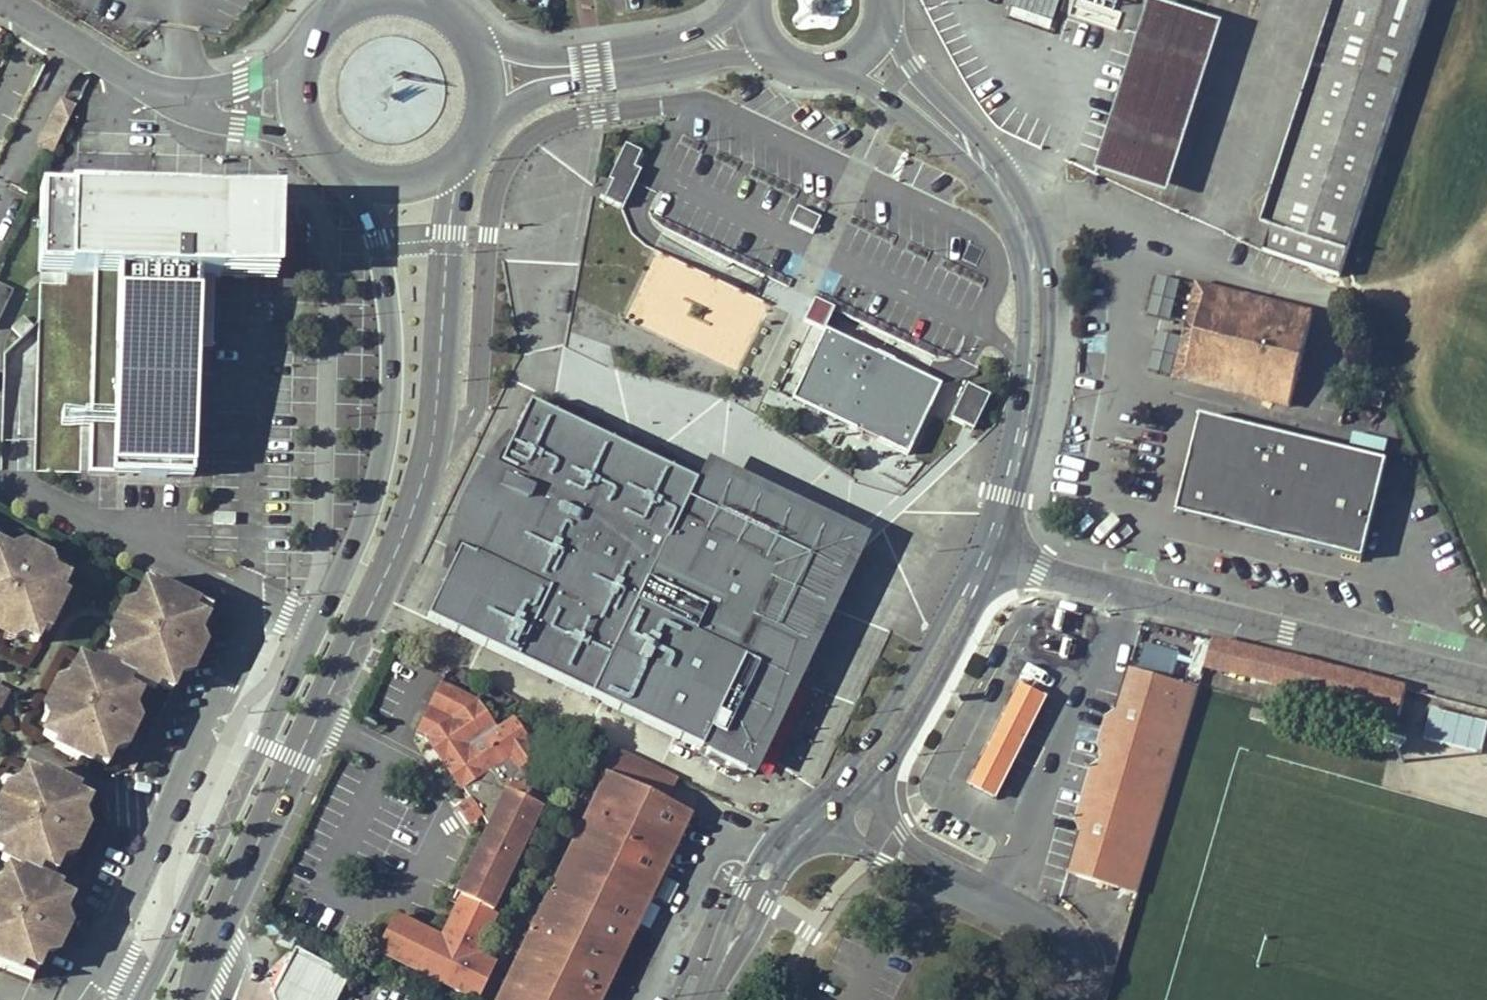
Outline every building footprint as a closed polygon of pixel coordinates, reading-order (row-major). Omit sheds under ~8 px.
[(1154,0),(1099,173),(1172,197),(1226,24),(1154,0)] [(1432,0),(1344,0),(1325,69),(1264,253),(1340,278),(1432,0)] [(641,157),(625,150),(600,201),(624,212),(642,175),(639,174),(634,171),(641,157)] [(268,200),(38,193),(35,275),(76,276),(70,471),(192,475),(198,276),(265,278),(268,200)] [(797,212),(790,227),(814,238),(821,224),(797,212)] [(768,300),(653,252),(623,322),(738,371),(768,300)] [(11,287),(0,283),(0,317),(11,287)] [(1209,297),(1267,314),(1270,306),(1201,285),(1189,325),(1199,328),(1209,297)] [(1244,402),(1288,415),(1315,319),(1270,306),(1267,314),(1209,297),(1199,328),(1189,325),(1187,333),(1184,341),(1196,345),(1187,375),(1247,393),(1244,402)] [(814,302),(803,325),(822,334),(833,311),(814,302)] [(826,340),(792,411),(912,467),(945,396),(826,340)] [(1187,375),(1196,345),(1184,341),(1173,380),(1244,402),(1247,393),(1187,375)] [(993,406),(969,394),(952,428),(976,440),(993,406)] [(685,499),(690,486),(525,409),(509,443),(501,442),(484,461),(473,479),(458,506),(450,528),(444,546),(439,577),(443,580),(424,619),(423,622),(426,624),(695,754),(693,760),(741,784),(745,774),(750,778),(787,700),(795,681),(797,676),(801,676),(800,664),(796,663),(791,656),(783,641),(754,625),(770,590),(787,597),(805,563),(769,547),(760,564),(699,534),(702,523),(699,513),(695,505),(685,499)] [(1384,471),(1286,444),(1200,420),(1174,517),(1255,539),(1357,567),(1384,471)] [(1354,448),(1389,450),(1390,436),(1355,435),(1354,448)] [(699,464),(690,486),(685,499),(695,505),(699,513),(702,523),(699,534),(760,564),(769,547),(805,563),(787,597),(770,590),(754,625),(783,641),(791,656),(796,663),(800,664),(862,541),(699,464)] [(54,637),(74,597),(67,594),(74,580),(56,571),(14,552),(0,545),(0,628),(21,637),(41,647),(46,634),(54,637)] [(54,557),(28,545),(14,552),(56,571),(54,557)] [(148,580),(137,604),(121,639),(112,658),(126,665),(124,669),(101,658),(98,662),(85,656),(74,678),(55,717),(46,734),(59,741),(57,745),(95,764),(97,760),(112,767),(121,750),(139,714),(153,688),(143,683),(145,679),(162,687),(163,684),(178,690),(188,670),(214,617),(201,611),(204,606),(148,580)] [(125,605),(120,618),(114,629),(121,639),(137,604),(125,605)] [(207,634),(214,617),(188,670),(194,670),(207,634)] [(4,639),(10,642),(21,637),(0,628),(0,637),(4,639)] [(199,669),(211,641),(207,634),(194,670),(199,669)] [(1137,664),(1171,674),(1178,651),(1144,641),(1137,664)] [(1205,663),(1398,716),(1406,689),(1304,661),(1276,654),(1249,648),(1212,642),(1205,663)] [(1065,875),(1074,878),(1135,673),(1128,671),(1116,713),(1105,718),(1096,748),(1101,756),(1099,763),(1090,770),(1074,823),(1078,832),(1065,875)] [(1135,673),(1074,878),(1136,897),(1175,768),(1184,734),(1198,690),(1158,680),(1135,673)] [(61,680),(48,705),(55,717),(74,678),(61,680)] [(15,688),(5,683),(0,681),(0,710),(5,712),(15,688)] [(415,735),(424,739),(478,701),(440,684),(415,735)] [(1019,685),(999,723),(1026,737),(1046,698),(1019,685)] [(1264,694),(1252,691),(1251,696),(1263,699),(1264,694)] [(470,800),(465,803),(477,820),(481,817),(488,828),(458,890),(467,894),(464,902),(459,900),(441,938),(477,956),(496,917),(491,914),(546,798),(528,790),(528,783),(549,768),(514,718),(497,729),(478,701),(424,739),(425,739),(460,791),(463,790),(470,800)] [(1486,723),(1486,718),(1430,710),(1425,741),(1483,749),(1486,723)] [(134,745),(145,724),(139,714),(121,750),(134,745)] [(999,723),(988,746),(1015,759),(1026,737),(999,723)] [(996,799),(1015,759),(988,746),(969,786),(996,799)] [(495,999),(602,999),(691,815),(665,803),(647,794),(658,770),(614,750),(495,999)] [(665,803),(676,779),(658,770),(647,794),(665,803)] [(0,829),(0,852),(6,855),(3,860),(26,871),(42,879),(45,874),(57,881),(67,861),(87,823),(96,803),(82,796),(84,792),(44,773),(42,777),(29,771),(2,825),(0,829)] [(469,825),(477,820),(465,803),(458,808),(469,825)] [(87,823),(67,861),(82,857),(92,834),(87,823)] [(37,982),(49,960),(69,920),(79,900),(62,892),(64,890),(42,879),(26,871),(24,875),(9,868),(2,884),(0,888),(0,967),(30,979),(37,982)] [(61,954),(73,929),(69,920),(49,960),(61,954)] [(293,953),(275,989),(278,999),(334,999),(345,979),(293,953)]
